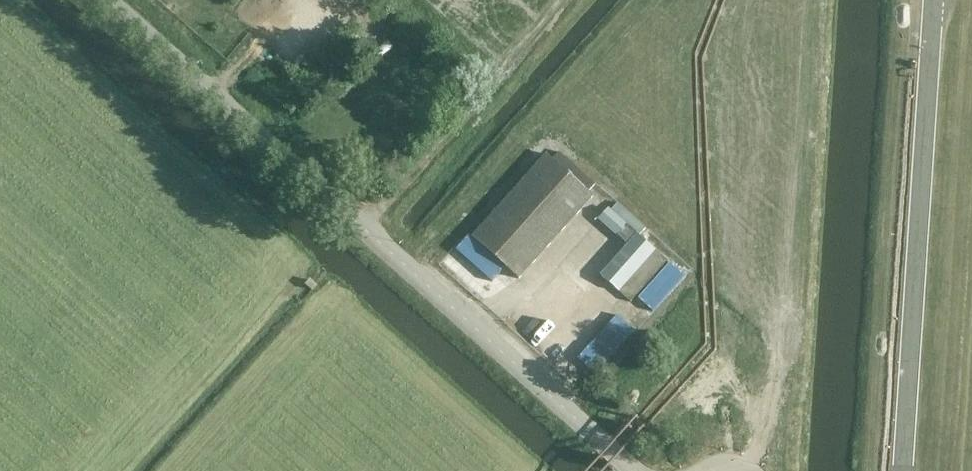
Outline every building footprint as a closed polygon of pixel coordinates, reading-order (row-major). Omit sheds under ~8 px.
[(519,279),(593,196),(548,155),(473,238),(519,279)] [(599,220),(628,245),(601,275),(631,302),(669,260),(640,235),(646,228),(618,203),(611,210),(608,208),(599,220)] [(633,331),(643,320),(627,305),(617,316),(633,331)] [(610,357),(630,335),(612,320),(593,342),(610,357)]
